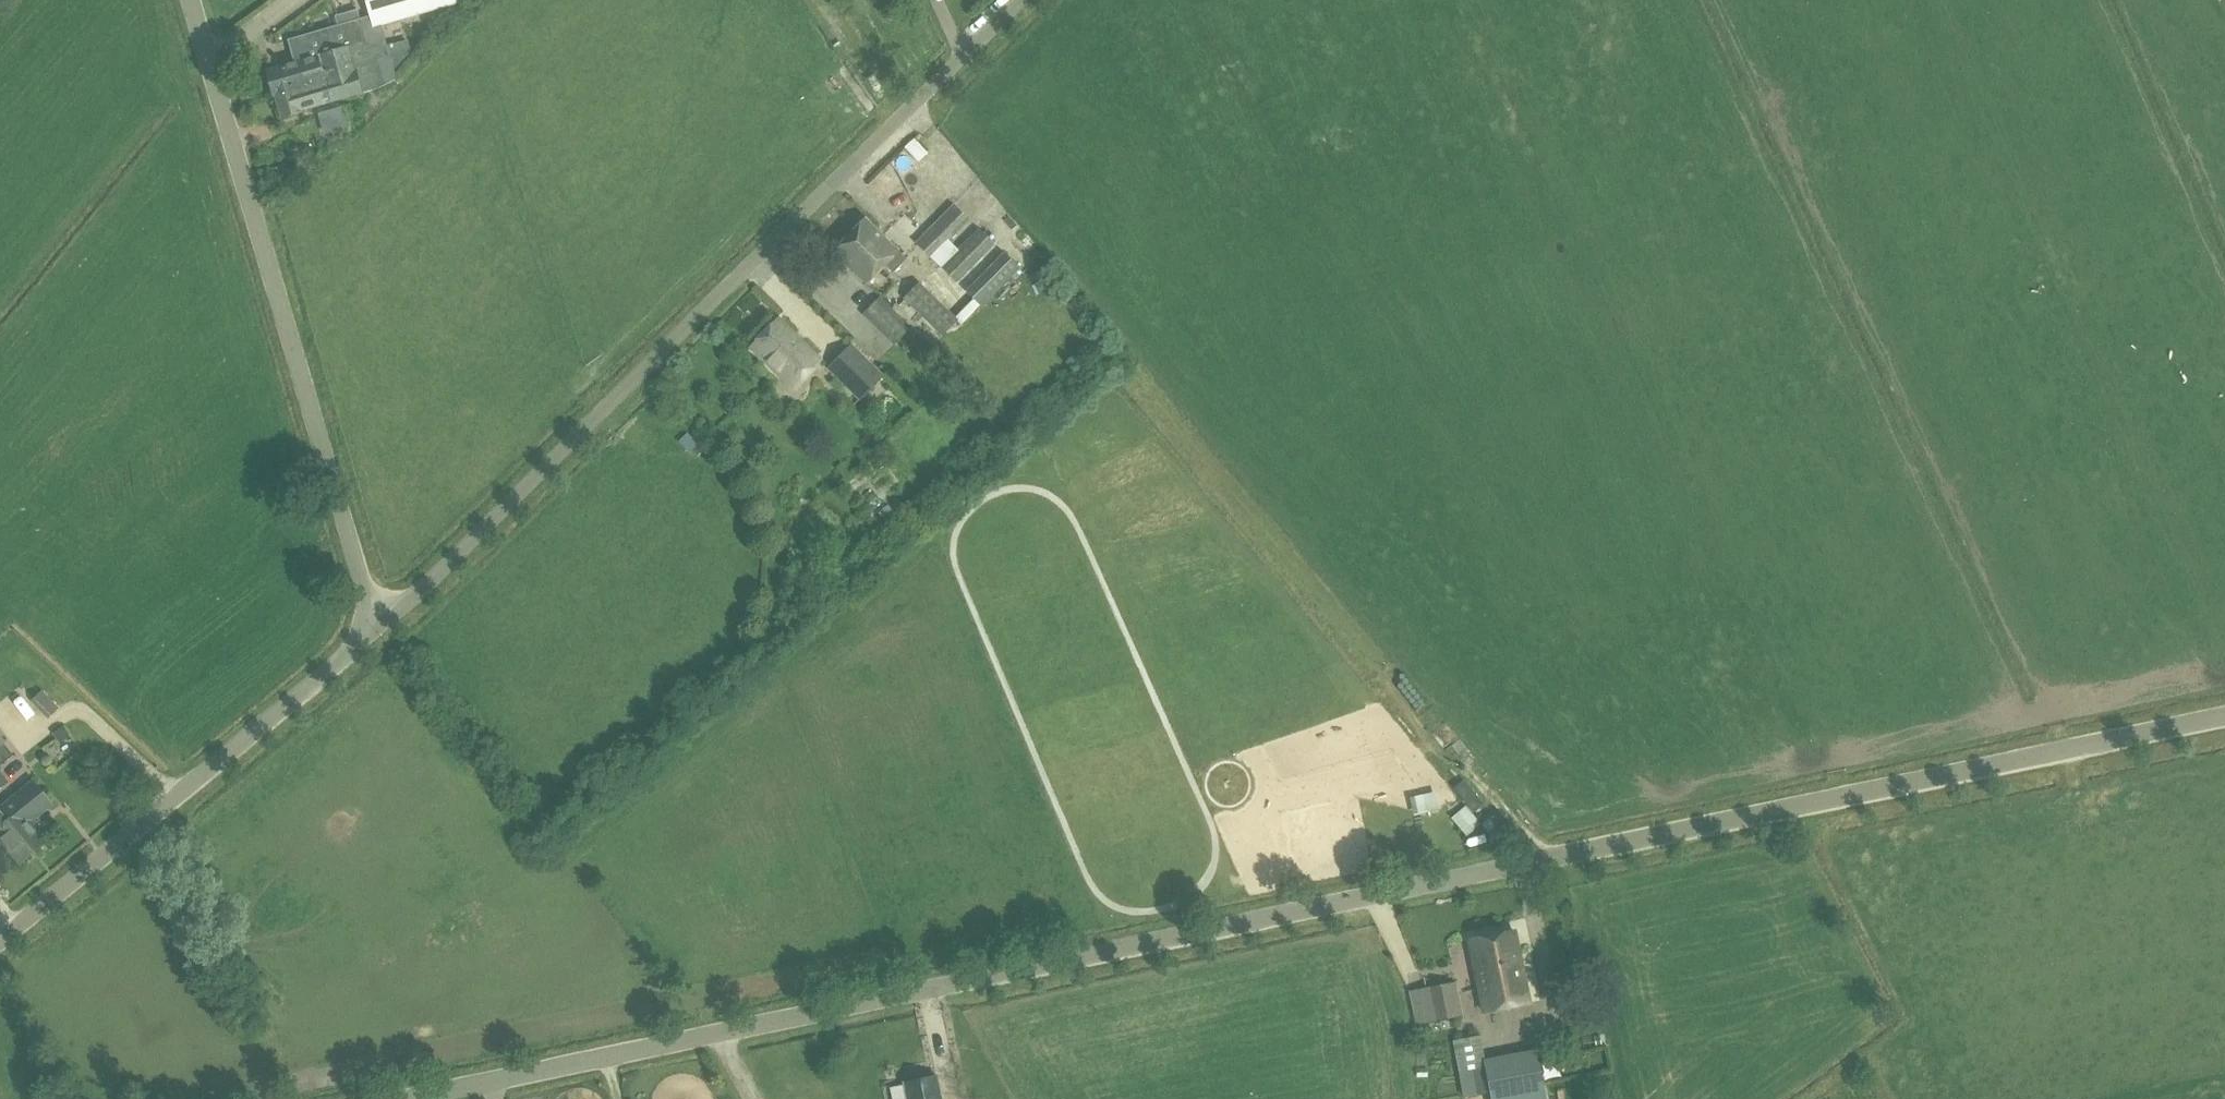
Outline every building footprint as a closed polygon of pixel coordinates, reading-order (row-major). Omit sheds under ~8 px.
[(294,61),(266,69),(274,94),(275,94),(307,85),(305,77),(370,58),(387,53),(379,26),(460,3),(459,0),(365,0),(370,15),(288,38),(294,61)] [(387,53),(370,58),(305,77),(307,85),(275,94),(281,117),(302,111),(302,109),(377,87),(394,78),(387,53)] [(342,106),(321,112),(327,134),(348,127),(342,106)] [(915,150),(900,157),(909,176),(924,169),(915,150)] [(954,203),(915,242),(931,257),(969,219),(954,203)] [(863,243),(877,229),(865,217),(833,249),(854,270),(868,255),(864,251),(867,247),(863,243)] [(978,228),(940,266),(955,282),(994,243),(978,228)] [(898,250),(877,229),(863,243),(867,247),(864,251),(868,255),(854,270),(866,282),(898,250)] [(1003,252),(965,291),(980,306),(1019,268),(1003,252)] [(903,297),(942,335),(957,320),(919,282),(903,297)] [(864,312),(895,343),(911,327),(880,296),(864,312)] [(792,388),(820,359),(779,319),(751,347),(792,388)] [(875,366),(859,351),(851,342),(826,367),(860,400),(884,375),(875,366)] [(42,691),(35,698),(53,715),(59,708),(42,691)] [(32,821),(54,804),(33,778),(0,804),(0,811),(33,851),(47,839),(32,821)] [(1480,823),(1466,805),(1451,817),(1466,835),(1480,823)] [(19,862),(33,851),(0,811),(0,839),(19,862)] [(1483,1011),(1530,1002),(1515,931),(1469,940),(1483,1011)] [(1431,1023),(1463,1016),(1455,980),(1423,988),(1431,1023)] [(1458,1071),(1484,1066),(1482,1059),(1478,1035),(1452,1040),(1458,1071)] [(1493,1058),(1483,1060),(1490,1098),(1546,1098),(1536,1050),(1493,1058)] [(936,1075),(904,1082),(907,1098),(941,1098),(936,1075)]
